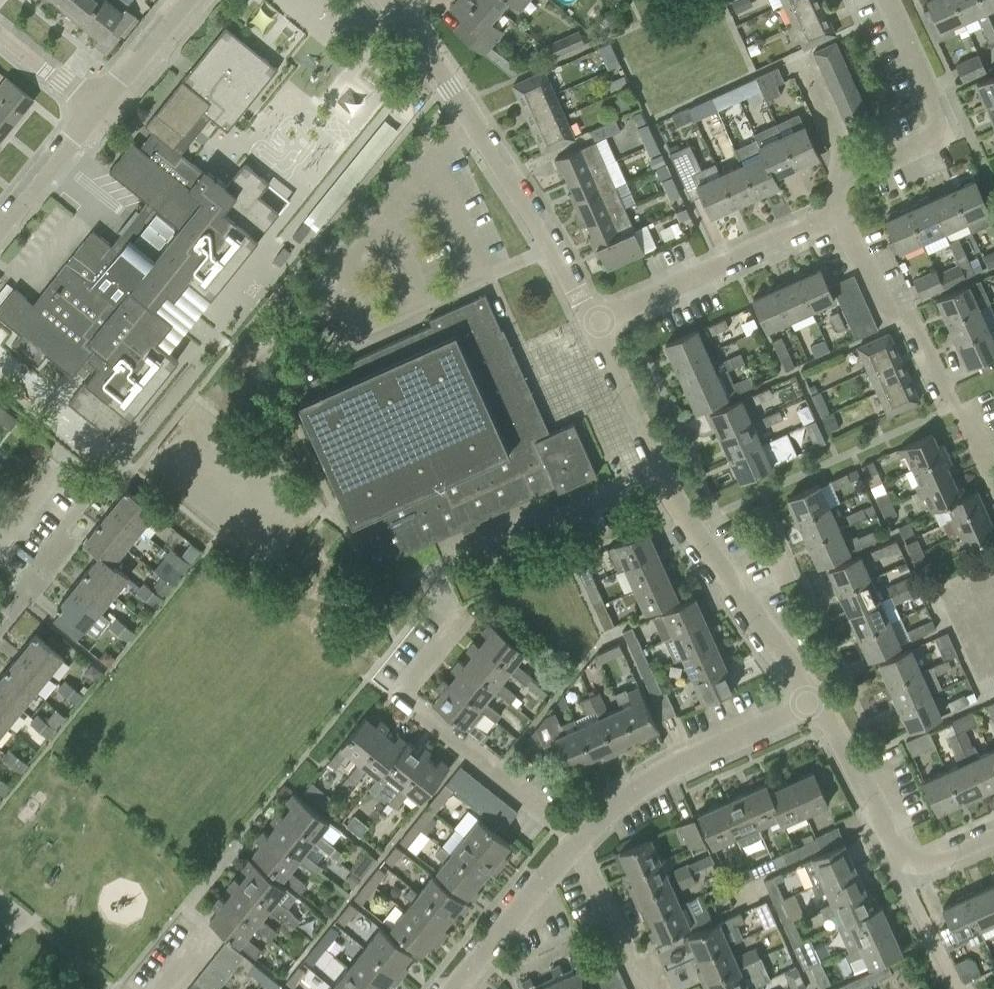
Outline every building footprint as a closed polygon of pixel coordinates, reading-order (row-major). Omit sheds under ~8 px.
[(82,22),(100,0),(69,0),(63,7),(82,22)] [(82,22),(101,38),(108,28),(118,36),(135,15),(125,8),(129,3),(125,0),(100,0),(82,22)] [(487,0),(458,0),(451,9),(463,19),(454,30),(484,54),(484,53),(513,77),(522,72),(500,54),(499,55),(490,47),(501,33),(490,23),(500,10),(487,0)] [(500,10),(508,0),(487,0),(500,10)] [(521,10),(529,0),(509,0),(521,10)] [(730,3),(735,13),(751,6),(749,0),(736,0),(730,3)] [(794,26),(824,11),(819,0),(791,0),(784,3),(794,26)] [(963,21),(954,0),(927,0),(930,8),(923,11),(936,39),(937,38),(953,31),(951,26),(959,22),(963,21)] [(963,21),(977,15),(981,25),(988,41),(991,48),(993,46),(993,29),(991,21),(986,10),(985,11),(980,0),(954,0),(963,21)] [(985,11),(986,10),(993,7),(993,0),(980,0),(985,11)] [(824,11),(794,26),(804,48),(835,34),(824,11)] [(227,131),(278,69),(226,26),(145,127),(153,133),(140,148),(133,142),(109,171),(147,202),(112,246),(93,230),(37,300),(39,301),(35,306),(13,289),(0,305),(0,317),(20,333),(11,344),(37,366),(46,355),(72,376),(83,362),(94,370),(68,403),(113,439),(178,359),(156,341),(178,314),(161,300),(167,292),(174,298),(189,279),(211,297),(279,212),(260,196),(270,183),(245,163),(227,186),(205,169),(203,172),(181,154),(210,118),(227,131)] [(549,43),(555,56),(585,43),(579,29),(549,43)] [(610,41),(598,47),(603,58),(615,52),(610,41)] [(755,41),(745,46),(750,55),(759,51),(755,41)] [(813,52),(818,64),(840,54),(835,42),(813,52)] [(818,64),(823,75),(845,65),(840,54),(818,64)] [(956,65),(963,81),(986,71),(979,54),(956,65)] [(823,75),(828,86),(850,76),(845,65),(823,75)] [(759,75),(754,77),(761,91),(765,100),(780,94),(776,84),(784,81),(777,67),(759,75)] [(513,85),(523,107),(554,93),(544,71),(513,85)] [(622,76),(613,80),(617,88),(626,84),(622,76)] [(828,86),(833,97),(855,87),(850,76),(828,86)] [(987,107),(986,106),(993,103),(993,76),(976,84),(982,97),(980,98),(985,108),(987,107)] [(0,84),(0,109),(15,121),(33,100),(6,77),(0,84)] [(754,77),(733,87),(739,101),(761,91),(754,77)] [(739,101),(733,87),(711,97),(717,111),(739,101)] [(833,97),(838,108),(860,98),(855,87),(833,97)] [(523,107),(533,129),(564,116),(554,93),(523,107)] [(717,111),(711,97),(689,108),(695,122),(717,111)] [(838,108),(843,119),(865,109),(860,98),(838,108)] [(15,121),(0,109),(0,140),(15,121)] [(865,109),(843,119),(849,130),(870,120),(865,109)] [(639,112),(631,115),(636,126),(644,123),(639,112)] [(564,116),(533,129),(543,152),(574,138),(564,116)] [(397,127),(384,117),(303,218),(316,229),(397,127)] [(781,135),(796,167),(818,157),(800,118),(789,123),(792,130),(781,135)] [(637,128),(644,142),(654,137),(648,123),(637,128)] [(757,141),(774,177),(796,167),(781,135),(781,136),(776,125),(755,135),(753,135),(756,141),(757,141)] [(563,170),(567,181),(616,159),(606,137),(554,160),(559,171),(563,170)] [(654,137),(644,142),(650,156),(660,151),(654,137)] [(742,164),(741,164),(756,196),(778,186),(774,177),(757,141),(756,141),(736,150),(735,150),(737,153),(742,164)] [(670,153),(681,179),(700,171),(700,170),(689,144),(670,153)] [(662,154),(649,160),(653,169),(666,163),(662,154)] [(569,193),(574,204),(614,186),(626,182),(616,159),(567,181),(572,192),(569,193)] [(734,206),(719,174),(720,174),(715,163),(714,164),(714,165),(705,169),(704,174),(707,180),(699,184),(699,183),(697,184),(711,216),(734,206)] [(720,174),(719,174),(734,206),(756,196),(741,164),(720,174)] [(661,181),(666,190),(676,185),(672,176),(661,181)] [(952,190),(966,221),(971,232),(985,226),(992,243),(993,242),(993,225),(993,222),(974,180),(952,190)] [(676,185),(666,190),(670,199),(680,194),(676,185)] [(582,214),(587,225),(624,208),(614,186),(574,204),(579,215),(582,214)] [(952,190),(930,200),(944,231),(966,221),(952,190)] [(930,200),(928,196),(917,201),(917,203),(907,207),(908,209),(922,241),(944,231),(930,200)] [(676,212),(680,221),(690,216),(686,207),(676,212)] [(907,207),(897,212),(897,210),(884,216),(895,240),(888,243),(893,254),(922,241),(908,209),(907,207)] [(588,237),(593,248),(634,230),(624,208),(587,225),(592,236),(588,237)] [(304,223),(292,237),(300,243),(311,229),(304,223)] [(634,230),(593,248),(598,259),(601,258),(606,269),(644,253),(634,230)] [(957,259),(958,263),(965,278),(983,270),(977,257),(968,261),(965,255),(958,238),(949,242),(957,259)] [(283,247),(273,260),(281,267),(291,254),(283,247)] [(958,263),(937,272),(943,288),(965,278),(958,263)] [(820,268),(797,278),(811,310),(834,300),(820,268)] [(943,288),(937,272),(935,269),(913,279),(921,298),(943,288)] [(831,285),(836,296),(858,286),(853,275),(831,285)] [(797,278),(775,288),(789,320),(811,310),(797,278)] [(937,299),(947,322),(979,308),(973,296),(985,291),(980,280),(937,299)] [(836,296),(841,306),(863,296),(858,286),(836,296)] [(789,320),(775,288),(752,299),(767,331),(789,320)] [(428,319),(431,325),(293,387),(300,402),(299,403),(353,522),(355,521),(376,567),(555,486),(558,492),(597,474),(573,422),(547,434),(485,294),(428,319)] [(841,306),(846,317),(868,307),(863,296),(841,306)] [(846,317),(851,328),(873,318),(868,307),(846,317)] [(947,322),(957,344),(989,329),(979,308),(947,322)] [(829,315),(837,332),(846,328),(838,311),(829,315)] [(873,318),(851,328),(856,339),(878,329),(873,318)] [(708,326),(712,335),(729,328),(725,319),(708,326)] [(753,319),(741,324),(746,335),(758,330),(753,319)] [(807,325),(815,342),(824,338),(816,321),(807,325)] [(282,334),(290,340),(296,332),(289,326),(282,334)] [(957,344),(967,366),(993,354),(993,341),(989,329),(957,344)] [(665,344),(675,367),(707,352),(697,330),(665,344)] [(857,347),(867,370),(898,356),(888,333),(857,347)] [(772,341),(785,371),(794,367),(781,337),(772,341)] [(824,340),(810,346),(815,357),(829,351),(824,340)] [(675,367),(685,389),(717,375),(707,352),(675,367)] [(724,361),(727,370),(744,363),(740,354),(724,361)] [(867,370),(877,392),(908,378),(898,356),(867,370)] [(986,363),(979,366),(982,373),(989,369),(986,363)] [(717,375),(685,389),(695,411),(727,397),(717,375)] [(734,384),(737,392),(754,385),(750,377),(734,384)] [(908,378),(877,392),(887,414),(918,400),(908,378)] [(751,395),(755,403),(772,396),(768,387),(751,395)] [(710,414),(720,436),(751,422),(741,400),(710,414)] [(809,409),(804,411),(808,420),(813,418),(809,409)] [(762,417),(765,426),(782,418),(778,410),(762,417)] [(0,421),(11,430),(17,422),(6,413),(0,421)] [(831,413),(821,417),(827,431),(837,427),(831,413)] [(825,442),(815,420),(805,425),(815,447),(825,442)] [(720,436),(730,458),(761,444),(751,422),(720,436)] [(903,456),(909,469),(946,452),(942,443),(938,445),(932,434),(914,442),(897,449),(898,450),(901,457),(903,456)] [(761,444),(730,458),(740,481),(771,467),(761,444)] [(914,485),(916,491),(951,475),(947,465),(951,463),(946,452),(909,469),(916,484),(914,485)] [(861,467),(866,477),(877,473),(872,462),(861,467)] [(830,481),(834,490),(850,482),(847,474),(830,481)] [(930,512),(945,505),(966,496),(965,494),(961,485),(957,487),(951,475),(916,491),(920,499),(923,497),(930,512)] [(787,499),(798,521),(829,507),(819,484),(787,499)] [(117,499),(111,507),(140,531),(154,513),(125,490),(117,500),(117,499)] [(945,505),(951,518),(983,504),(976,490),(965,494),(966,496),(945,505)] [(875,498),(880,509),(891,504),(886,493),(875,498)] [(891,504),(880,509),(885,520),(896,515),(891,504)] [(951,518),(958,533),(990,519),(983,504),(951,518)] [(111,507),(97,524),(126,548),(140,531),(111,507)] [(798,521),(807,543),(839,529),(829,507),(798,521)] [(845,515),(850,524),(866,517),(862,507),(845,515)] [(958,533),(965,548),(993,535),(993,529),(990,519),(958,533)] [(898,527),(903,538),(914,533),(909,522),(898,527)] [(82,542),(98,554),(112,565),(126,548),(97,524),(82,542)] [(839,529),(807,543),(818,566),(836,558),(849,551),(876,539),(872,531),(858,537),(857,535),(844,540),(839,529)] [(614,545),(624,568),(658,553),(648,530),(614,545)] [(905,544),(910,555),(921,550),(916,539),(905,544)] [(871,551),(874,560),(890,553),(891,556),(901,552),(896,540),(871,551)] [(191,543),(180,557),(189,564),(197,554),(200,550),(191,543)] [(171,564),(174,566),(180,557),(171,549),(164,558),(171,564)] [(921,550),(910,555),(915,567),(926,562),(921,550)] [(624,568),(634,590),(668,574),(658,553),(624,568)] [(98,554),(84,571),(114,595),(127,578),(112,565),(98,554)] [(828,570),(838,592),(870,578),(860,556),(828,570)] [(180,557),(174,566),(182,573),(189,564),(180,557)] [(574,564),(584,586),(594,581),(584,559),(574,564)] [(171,564),(161,576),(174,586),(181,577),(179,576),(182,573),(174,566),(171,564)] [(84,571),(70,588),(100,612),(114,595),(84,571)] [(668,574),(634,590),(621,596),(626,606),(639,600),(644,612),(660,605),(678,597),(668,574)] [(161,576),(154,585),(165,594),(166,595),(174,586),(161,576)] [(838,592),(848,614),(880,600),(870,578),(838,592)] [(887,587),(890,595),(907,588),(903,580),(887,587)] [(584,586),(594,608),(604,603),(594,581),(584,586)] [(136,593),(145,600),(152,591),(143,584),(136,593)] [(919,593),(915,584),(907,588),(890,595),(894,604),(919,593)] [(62,610),(53,621),(72,636),(80,625),(86,630),(86,629),(96,637),(110,621),(100,612),(70,588),(65,595),(65,596),(57,606),(62,610)] [(152,591),(145,600),(154,607),(161,598),(152,591)] [(662,613),(672,635),(706,620),(696,598),(662,613)] [(848,614),(858,636),(890,622),(880,600),(848,614)] [(604,603),(594,608),(604,630),(614,626),(604,603)] [(108,627),(117,634),(124,625),(115,618),(108,627)] [(672,635),(682,657),(716,642),(706,620),(672,635)] [(906,631),(911,640),(936,629),(932,620),(906,631)] [(890,622),(858,636),(868,659),(900,645),(890,622)] [(487,636),(480,646),(479,646),(509,671),(525,684),(531,677),(515,664),(525,651),(489,623),(482,632),(487,636)] [(124,625),(117,634),(126,641),(133,632),(124,625)] [(622,631),(633,653),(642,649),(632,626),(622,631)] [(941,646),(947,659),(956,655),(946,633),(938,637),(941,646)] [(34,634),(20,651),(49,675),(63,657),(34,634)] [(472,655),(465,664),(464,665),(494,690),(495,689),(511,702),(516,696),(500,683),(509,671),(479,646),(480,646),(474,641),(467,650),(472,655)] [(682,657),(691,679),(726,664),(716,642),(682,657)] [(597,654),(601,663),(623,653),(619,643),(597,654)] [(633,653),(642,675),(652,671),(642,649),(633,653)] [(879,663),(889,685),(920,671),(910,649),(879,663)] [(20,651),(6,668),(35,692),(49,675),(20,651)] [(457,673),(449,683),(449,684),(485,713),(495,721),(496,720),(507,729),(512,723),(485,701),(494,690),(464,665),(465,664),(459,660),(452,669),(457,673)] [(889,685),(899,707),(930,693),(942,688),(936,675),(951,668),(948,660),(931,667),(920,671),(889,685)] [(726,664),(691,679),(702,702),(736,686),(726,664)] [(0,676),(0,692),(21,709),(35,692),(6,668),(0,676)] [(642,675),(652,697),(662,693),(652,671),(642,675)] [(449,684),(449,683),(444,678),(436,688),(442,692),(434,703),(480,740),(486,733),(476,725),(485,713),(449,684)] [(57,690),(66,697),(73,688),(64,681),(57,690)] [(614,693),(621,707),(635,739),(645,734),(648,739),(658,734),(656,729),(657,729),(643,697),(638,686),(627,691),(626,688),(614,693)] [(73,688),(66,697),(75,704),(82,695),(73,688)] [(599,691),(589,695),(615,754),(627,749),(624,743),(635,739),(621,707),(609,713),(599,691)] [(662,693),(652,697),(662,719),(676,713),(666,691),(662,693)] [(7,726),(21,709),(0,692),(0,720),(7,726)] [(930,693),(899,707),(909,730),(940,716),(930,693)] [(590,721),(577,727),(591,758),(602,754),(604,759),(615,754),(589,695),(580,699),(590,721)] [(947,702),(951,711),(965,705),(961,696),(947,702)] [(577,727),(574,719),(561,725),(555,712),(546,716),(536,728),(544,745),(556,740),(569,768),(570,768),(572,773),(583,768),(581,763),(591,758),(577,727)] [(29,724),(38,731),(45,722),(37,715),(29,724)] [(347,753),(359,762),(384,732),(389,727),(379,719),(375,725),(365,716),(327,763),(334,769),(347,753)] [(45,722),(38,731),(47,738),(54,730),(45,722)] [(956,734),(982,792),(993,787),(993,760),(990,751),(979,755),(974,744),(971,745),(964,730),(956,734)] [(918,736),(924,749),(935,744),(929,731),(918,736)] [(366,767),(378,777),(407,742),(398,734),(394,740),(384,732),(359,762),(346,778),(353,783),(366,767)] [(958,765),(946,770),(960,802),(982,792),(956,734),(946,738),(958,765)] [(390,777),(402,787),(426,757),(431,751),(421,744),(417,749),(407,742),(378,777),(368,788),(376,794),(390,777)] [(524,752),(533,759),(541,750),(531,743),(524,752)] [(2,758),(11,765),(18,757),(9,749),(2,758)] [(18,757),(11,765),(19,772),(27,764),(18,757)] [(426,757),(402,787),(388,804),(395,809),(409,793),(420,802),(449,766),(440,759),(435,765),(426,757)] [(453,791),(455,792),(470,773),(460,766),(445,784),(453,791)] [(960,802),(946,770),(923,780),(938,812),(960,802)] [(812,771),(790,781),(798,799),(805,815),(827,805),(812,771)] [(455,792),(464,800),(479,781),(470,773),(455,792)] [(1,795),(9,786),(0,779),(0,794),(1,795)] [(464,800),(474,807),(489,789),(479,781),(464,800)] [(790,781),(768,790),(779,817),(783,825),(805,815),(790,781)] [(764,783),(743,793),(758,827),(759,827),(779,817),(768,790),(765,783),(764,783)] [(438,809),(453,791),(445,784),(430,802),(438,809)] [(474,807),(483,815),(498,796),(489,789),(474,807)] [(292,807),(284,816),(314,841),(330,854),(336,847),(320,833),(329,822),(293,793),(286,802),(292,807)] [(743,793),(721,803),(736,837),(739,846),(740,846),(762,835),(759,827),(758,827),(743,793)] [(483,815),(493,823),(508,804),(498,796),(483,815)] [(736,837),(721,803),(698,813),(713,847),(736,837)] [(508,804),(493,823),(502,830),(517,812),(508,804)] [(424,810),(413,823),(421,830),(432,817),(424,810)] [(277,825),(269,834),(268,835),(298,859),(299,859),(315,872),(320,866),(304,853),(314,841),(284,816),(278,811),(271,821),(277,825)] [(353,816),(345,825),(358,835),(366,826),(353,816)] [(479,819),(464,837),(501,866),(507,858),(502,854),(510,844),(494,831),(479,819)] [(679,825),(689,847),(704,841),(694,819),(679,825)] [(421,830),(413,823),(399,841),(407,848),(421,830)] [(816,838),(815,838),(820,848),(843,838),(837,826),(815,836),(816,838)] [(268,835),(269,834),(263,830),(256,839),(261,844),(253,854),(300,892),(306,885),(289,871),(298,859),(268,835)] [(464,837),(451,854),(482,879),(489,869),(495,874),(501,866),(464,837)] [(624,864),(629,874),(660,860),(658,856),(650,838),(619,852),(619,853),(614,855),(619,866),(624,864)] [(815,838),(793,848),(798,858),(820,848),(815,838)] [(803,862),(813,884),(813,885),(855,866),(845,843),(803,862)] [(384,859),(392,866),(403,852),(395,846),(384,859)] [(482,879),(451,854),(441,846),(435,854),(445,861),(437,871),(457,888),(473,901),(480,892),(474,888),(482,879)] [(793,848),(772,858),(776,868),(798,858),(793,848)] [(772,858),(750,868),(754,878),(776,868),(772,858)] [(280,902),(289,891),(250,859),(242,868),(248,873),(240,882),(240,883),(270,907),(270,908),(287,921),(293,926),(299,919),(292,913),(293,912),(280,902)] [(628,887),(633,899),(670,882),(660,860),(629,874),(634,885),(628,887)] [(673,870),(677,880),(691,873),(687,864),(673,870)] [(825,892),(830,903),(865,888),(855,866),(813,885),(813,884),(812,885),(816,896),(825,892)] [(378,867),(367,880),(375,887),(386,874),(378,867)] [(754,878),(750,868),(728,877),(732,887),(754,878)] [(352,872),(345,881),(353,888),(361,879),(352,872)] [(691,873),(677,880),(680,887),(695,881),(691,873)] [(433,876),(418,893),(450,918),(457,909),(463,914),(469,905),(433,876)] [(764,880),(774,902),(783,898),(773,876),(764,880)] [(233,892),(225,901),(255,925),(254,926),(271,940),(277,932),(261,919),(270,908),(270,907),(240,883),(240,882),(235,878),(227,887),(233,892)] [(375,887),(367,880),(353,898),(361,904),(375,887)] [(644,908),(648,918),(680,904),(670,882),(633,899),(638,910),(644,908)] [(412,901),(405,911),(441,940),(447,932),(442,928),(450,918),(418,893),(411,887),(404,894),(412,901)] [(964,897),(979,929),(993,922),(993,903),(987,887),(964,897)] [(880,907),(875,896),(869,898),(865,888),(830,903),(820,907),(820,908),(825,918),(835,914),(840,925),(875,910),(874,909),(880,907)] [(225,901),(220,896),(219,897),(212,906),(218,910),(209,920),(256,958),(262,952),(245,938),(254,926),(255,925),(225,901)] [(979,929),(964,897),(942,907),(957,939),(979,929)] [(774,902),(784,924),(793,920),(783,898),(774,902)] [(680,904),(648,918),(653,928),(648,931),(653,942),(658,939),(658,940),(710,917),(706,908),(694,913),(689,900),(680,904)] [(755,906),(765,928),(776,923),(766,901),(755,906)] [(337,918),(344,925),(357,908),(349,902),(337,918)] [(838,926),(848,948),(892,928),(882,907),(882,906),(880,907),(874,909),(875,910),(840,925),(838,926)] [(441,940),(405,911),(391,928),(406,940),(422,953),(429,944),(435,948),(441,940)] [(726,919),(729,928),(744,921),(740,913),(726,919)] [(784,924),(794,946),(803,942),(793,920),(784,924)] [(693,948),(697,958),(729,944),(719,922),(709,926),(687,936),(688,937),(682,939),(687,950),(693,948)] [(330,927),(317,942),(325,948),(338,933),(330,927)] [(381,928),(365,948),(401,977),(408,969),(402,964),(412,953),(381,928)] [(892,928),(848,948),(853,960),(849,961),(854,972),(854,973),(868,966),(878,962),(902,951),(892,928)] [(803,968),(811,965),(820,961),(810,939),(803,942),(794,946),(803,968)] [(218,951),(236,966),(244,956),(226,941),(218,951)] [(325,948),(317,942),(305,958),(312,964),(325,948)] [(697,971),(702,982),(745,963),(759,956),(755,947),(741,953),(734,956),(729,944),(697,958),(702,968),(697,971)] [(349,967),(375,988),(382,988),(388,982),(394,986),(401,977),(365,948),(349,967)] [(210,960),(229,975),(236,966),(218,951),(210,960)] [(589,965),(594,976),(617,966),(612,955),(589,965)] [(525,988),(593,988),(578,956),(569,960),(572,967),(562,971),(559,965),(551,969),(553,975),(533,984),(530,978),(522,982),(525,988)] [(748,987),(743,977),(742,974),(749,972),(763,966),(759,956),(745,963),(702,982),(705,988),(744,988),(748,987)] [(965,957),(955,962),(964,982),(980,975),(974,961),(965,957)] [(203,970),(221,985),(229,975),(210,960),(203,970)] [(820,961),(811,965),(820,987),(830,983),(820,961)] [(247,971),(261,983),(267,975),(254,964),(247,971)] [(888,964),(866,974),(870,984),(892,974),(888,964)] [(285,982),(293,988),(306,972),(298,966),(285,982)] [(594,976),(599,987),(622,977),(617,966),(594,976)] [(333,987),(335,988),(375,988),(349,967),(333,987)] [(207,988),(218,988),(221,985),(203,970),(195,979),(207,988)] [(844,984),(846,988),(858,988),(870,984),(866,974),(844,984)] [(261,983),(269,988),(278,988),(280,985),(267,975),(261,983)] [(600,988),(623,988),(627,988),(622,977),(599,987),(600,988)] [(195,979),(187,988),(207,988),(195,979)]
